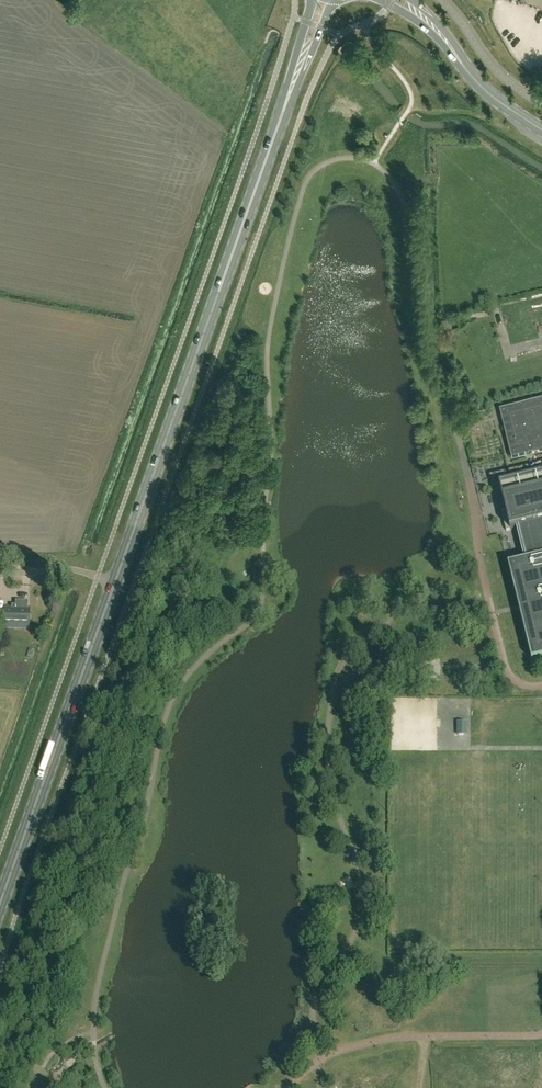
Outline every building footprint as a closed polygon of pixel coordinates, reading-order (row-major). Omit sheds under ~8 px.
[(500,410),(512,458),(541,451),(541,400),(500,410)] [(500,486),(510,530),(518,528),(526,560),(508,565),(532,662),(541,659),(541,475),(500,486)] [(4,626),(29,628),(30,608),(5,607),(4,626)]
